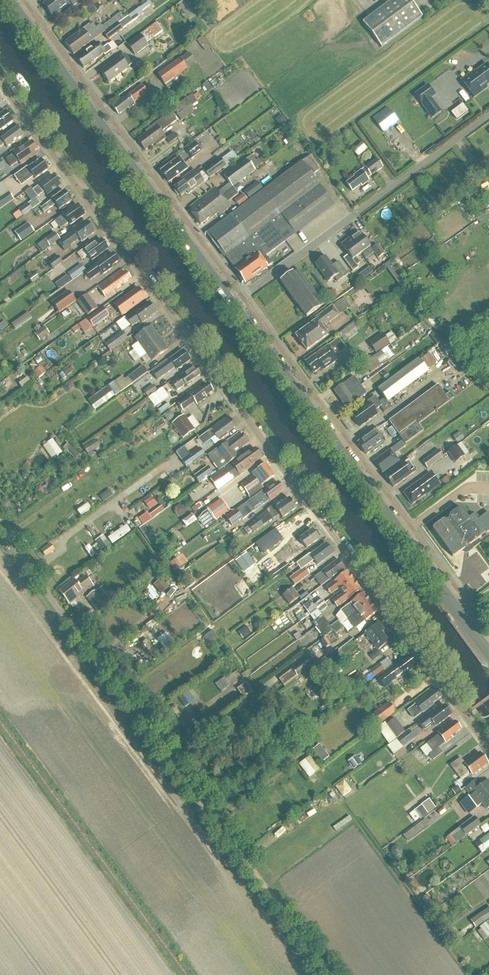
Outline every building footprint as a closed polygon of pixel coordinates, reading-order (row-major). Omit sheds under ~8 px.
[(43,6),(53,18),(71,4),(73,8),(80,3),(78,0),(51,0),(43,6)] [(195,13),(186,0),(183,0),(177,4),(187,18),(195,13)] [(409,0),(395,0),(363,24),(381,48),(422,18),(409,0)] [(123,30),(144,15),(142,12),(150,6),(148,3),(103,35),(108,41),(123,30)] [(156,23),(127,45),(135,56),(148,46),(147,44),(163,32),(156,23)] [(90,27),(89,26),(65,44),(74,56),(105,33),(100,26),(96,29),(93,25),(90,27)] [(83,70),(103,55),(104,57),(112,51),(108,45),(103,49),(98,44),(76,60),(83,70)] [(188,53),(157,75),(165,86),(168,91),(177,84),(173,79),(196,63),(188,53)] [(108,83),(129,68),(128,68),(133,65),(125,54),(120,57),(100,72),(108,83)] [(461,81),(474,98),(487,88),(486,87),(488,84),(488,68),(487,65),(475,73),(474,71),(461,81)] [(207,83),(203,86),(209,93),(212,90),(207,83)] [(435,95),(428,85),(414,95),(422,105),(435,95)] [(134,103),(147,93),(142,86),(113,108),(119,116),(127,109),(128,110),(135,105),(134,103)] [(182,121),(194,111),(192,107),(198,103),(196,101),(201,98),(198,94),(194,97),(192,95),(173,109),(178,116),(182,121)] [(382,133),(397,122),(387,108),(371,118),(382,133)] [(0,131),(13,122),(6,112),(0,116),(0,131)] [(154,145),(156,147),(166,139),(161,133),(177,121),(171,113),(145,132),(146,134),(137,141),(145,152),(154,145)] [(453,131),(466,122),(460,114),(448,124),(453,131)] [(7,149),(23,137),(17,128),(1,140),(0,139),(0,148),(4,145),(7,149)] [(166,138),(168,143),(176,138),(173,133),(166,138)] [(386,156),(395,151),(383,134),(375,139),(386,156)] [(21,146),(12,152),(14,154),(6,160),(11,168),(19,162),(21,166),(37,155),(35,152),(37,150),(32,143),(23,149),(21,146)] [(192,159),(202,152),(195,143),(185,150),(192,159)] [(353,152),(357,156),(367,149),(363,144),(353,152)] [(310,157),(302,163),(302,162),(207,233),(226,257),(230,254),(239,267),(235,270),(246,284),(268,267),(272,264),(268,258),(267,258),(266,257),(334,206),(312,176),(320,170),(310,157)] [(179,158),(160,172),(169,184),(188,169),(179,158)] [(483,176),(488,171),(488,164),(488,163),(484,158),(475,166),(483,176)] [(198,175),(195,171),(181,181),(182,182),(174,189),(175,190),(175,192),(177,196),(179,196),(180,197),(187,193),(188,195),(226,167),(220,159),(198,175)] [(191,214),(195,219),(205,212),(204,211),(211,205),(214,210),(218,206),(215,202),(219,199),(221,201),(223,199),(222,197),(233,188),(232,188),(254,171),(246,159),(224,177),(230,185),(219,193),(215,189),(190,208),(193,212),(191,214)] [(365,169),(361,172),(354,177),(355,178),(346,184),(352,192),(361,185),(362,187),(368,182),(366,179),(370,176),(371,177),(383,168),(376,159),(364,168),(365,169)] [(41,160),(29,169),(27,168),(15,177),(20,185),(33,176),(36,180),(48,170),(41,160)] [(53,176),(33,191),(38,197),(45,192),(47,196),(60,186),(53,176)] [(258,182),(244,192),(249,200),(263,190),(258,182)] [(14,200),(9,192),(0,198),(0,210),(14,200)] [(44,214),(56,205),(60,211),(71,202),(64,192),(52,201),(41,209),(44,214)] [(243,195),(235,201),(239,207),(248,201),(243,195)] [(402,205),(405,199),(398,196),(396,202),(402,205)] [(227,203),(223,199),(221,201),(219,199),(215,202),(218,206),(214,210),(211,205),(204,211),(205,212),(195,219),(200,225),(210,218),(211,219),(218,214),(219,216),(230,208),(227,203)] [(23,217),(32,211),(27,205),(19,211),(23,217)] [(68,224),(70,226),(84,216),(77,206),(63,216),(54,222),(60,230),(68,224)] [(12,215),(15,220),(22,216),(18,211),(12,215)] [(73,232),(74,232),(65,239),(64,238),(58,242),(65,252),(71,247),(70,246),(79,240),(82,243),(95,233),(93,232),(94,230),(92,228),(91,228),(87,223),(73,232)] [(28,224),(15,233),(21,242),(34,232),(28,224)] [(50,247),(60,240),(55,233),(45,240),(45,241),(39,245),(43,251),(49,247),(50,247)] [(359,233),(350,239),(361,254),(366,260),(374,253),(371,250),(372,250),(370,248),(359,233)] [(361,254),(350,239),(341,246),(348,256),(343,259),(353,272),(358,268),(357,266),(360,264),(356,258),(361,254)] [(101,240),(86,251),(84,250),(77,255),(82,261),(87,257),(91,262),(108,250),(101,240)] [(372,250),(371,250),(374,253),(378,259),(384,254),(377,245),(372,250)] [(106,260),(105,258),(85,273),(91,280),(101,273),(103,276),(108,272),(107,270),(118,262),(113,255),(106,260)] [(53,270),(63,263),(58,257),(49,264),(53,270)] [(326,257),(315,265),(328,283),(334,279),(337,283),(348,275),(339,263),(335,267),(332,266),(326,257)] [(81,265),(68,275),(72,280),(85,271),(81,265)] [(122,270),(98,287),(106,298),(131,280),(125,272),(124,273),(122,270)] [(292,273),(280,282),(306,318),(324,305),(298,270),(293,274),(292,273)] [(364,272),(357,277),(361,281),(367,276),(364,272)] [(29,279),(32,284),(39,280),(35,274),(29,279)] [(66,275),(54,284),(58,290),(71,281),(66,275)] [(122,317),(146,299),(138,288),(114,306),(122,317)] [(331,300),(337,299),(335,290),(328,292),(331,300)] [(69,291),(52,303),(59,314),(76,302),(69,291)] [(88,295),(77,302),(88,316),(98,309),(88,295)] [(149,303),(134,314),(126,320),(132,327),(140,322),(142,324),(156,313),(149,303)] [(339,316),(332,306),(315,319),(316,321),(295,336),(306,351),(328,336),(325,332),(327,331),(324,327),(339,316)] [(109,316),(103,308),(87,320),(93,328),(109,316)] [(64,318),(71,314),(68,310),(61,315),(64,318)] [(15,331),(32,319),(28,314),(11,325),(15,331)] [(435,331),(440,327),(431,315),(425,319),(426,320),(432,328),(433,328),(435,331)] [(426,333),(432,328),(426,320),(420,324),(424,330),(426,333)] [(344,341),(360,330),(355,323),(339,334),(344,341)] [(424,330),(420,324),(414,328),(418,334),(424,330)] [(44,327),(34,334),(39,341),(49,334),(44,327)] [(146,354),(152,362),(168,350),(151,327),(135,339),(138,343),(132,348),(140,359),(146,354)] [(437,346),(444,341),(437,331),(430,336),(437,346)] [(123,332),(105,345),(110,352),(128,339),(123,332)] [(383,334),(369,343),(376,354),(390,345),(383,334)] [(339,338),(305,363),(313,374),(321,368),(323,371),(337,360),(335,357),(346,349),(339,338)] [(86,353),(93,348),(90,345),(84,349),(86,353)] [(153,374),(157,380),(175,367),(177,371),(190,361),(187,356),(187,354),(185,352),(184,352),(183,351),(169,360),(170,361),(153,374)] [(380,353),(375,357),(365,364),(371,373),(381,367),(380,366),(386,362),(380,353)] [(418,359),(377,390),(388,404),(429,374),(418,359)] [(46,373),(41,367),(38,369),(33,363),(30,365),(34,372),(33,373),(38,379),(46,373)] [(67,376),(74,372),(70,366),(63,371),(67,376)] [(132,384),(148,373),(143,366),(127,377),(132,384)] [(195,368),(188,373),(188,372),(171,384),(177,391),(185,385),(187,387),(193,383),(193,381),(201,375),(195,368)] [(114,382),(88,401),(95,411),(121,392),(132,384),(127,377),(124,380),(122,377),(114,383),(114,382)] [(334,392),(340,400),(349,394),(349,395),(360,386),(354,377),(334,392)] [(22,390),(31,383),(27,378),(19,384),(22,390)] [(456,393),(462,388),(455,379),(448,384),(456,393)] [(153,385),(144,392),(148,398),(157,391),(153,385)] [(189,396),(178,404),(183,411),(194,403),(196,406),(205,400),(204,398),(213,392),(207,385),(200,390),(199,388),(189,396)] [(366,394),(360,386),(349,395),(349,394),(340,400),(346,409),(366,394)] [(438,386),(388,422),(402,441),(374,462),(383,474),(399,462),(394,455),(407,446),(406,444),(423,431),(419,425),(450,402),(446,397),(438,386)] [(148,399),(155,408),(169,398),(162,388),(148,399)] [(450,394),(446,397),(450,402),(454,399),(450,394)] [(368,404),(351,416),(360,428),(365,424),(366,424),(372,420),(372,419),(377,415),(374,412),(382,406),(375,397),(367,402),(368,404)] [(172,424),(183,440),(195,431),(184,415),(172,424)] [(210,430),(211,430),(198,439),(203,446),(210,440),(214,445),(228,435),(227,434),(236,427),(228,417),(210,430)] [(386,443),(379,433),(380,433),(377,429),(374,432),(373,431),(358,442),(358,443),(357,443),(366,455),(373,451),(374,452),(384,445),(384,444),(386,443)] [(217,450),(208,456),(213,464),(219,471),(227,465),(237,458),(235,454),(249,443),(242,435),(241,436),(239,433),(226,443),(227,444),(218,451),(217,450)] [(457,444),(464,439),(459,433),(452,438),(457,444)] [(48,444),(57,457),(62,453),(52,440),(48,444)] [(87,455),(97,449),(92,442),(83,448),(87,455)] [(67,450),(76,459),(80,456),(68,444),(64,448),(67,451),(67,450)] [(447,453),(455,463),(465,456),(457,446),(447,453)] [(200,448),(182,461),(187,468),(205,455),(200,448)] [(253,465),(262,458),(255,449),(247,455),(245,454),(238,460),(210,480),(218,490),(239,475),(240,476),(254,465),(253,465)] [(427,469),(443,457),(438,450),(422,462),(427,469)] [(384,476),(393,488),(415,472),(406,459),(393,469),(393,470),(384,476)] [(252,474),(254,476),(241,485),(249,496),(248,497),(249,499),(263,489),(261,486),(274,476),(266,465),(252,474)] [(208,466),(194,477),(199,484),(213,474),(208,466)] [(427,495),(440,485),(432,474),(419,483),(419,482),(403,494),(412,505),(427,494),(427,495)] [(448,477),(441,479),(443,485),(451,482),(448,477)] [(264,493),(263,494),(262,492),(247,503),(254,512),(269,500),(270,501),(276,497),(275,497),(284,491),(278,483),(272,487),(272,486),(264,492),(264,493)] [(196,498),(203,494),(198,488),(192,492),(196,498)] [(100,497),(103,502),(108,499),(105,494),(100,497)] [(146,510),(153,505),(149,499),(142,504),(145,508),(146,510)] [(215,521),(229,511),(221,499),(207,509),(215,521)] [(248,525),(254,533),(273,519),(273,520),(279,515),(282,519),(297,509),(289,499),(277,508),(274,505),(266,511),(266,512),(258,518),(257,518),(248,525)] [(194,512),(201,507),(198,503),(191,508),(194,512)] [(87,504),(76,509),(78,514),(89,509),(87,504)] [(137,514),(145,508),(142,504),(135,510),(137,514)] [(147,510),(149,513),(159,506),(157,504),(147,510)] [(173,508),(177,517),(186,514),(182,504),(173,508)] [(161,506),(149,515),(152,518),(164,510),(161,506)] [(488,514),(487,514),(478,520),(474,515),(468,519),(462,510),(462,509),(461,509),(460,509),(459,509),(449,516),(449,517),(448,518),(448,519),(449,519),(446,522),(445,521),(444,520),(443,521),(433,528),(433,529),(432,529),(432,530),(432,531),(433,532),(451,557),(452,557),(452,558),(453,558),(454,558),(455,557),(464,550),(465,550),(465,549),(465,548),(469,549),(469,550),(470,551),(479,545),(480,544),(480,543),(480,542),(480,541),(479,540),(481,538),(481,537),(481,536),(480,535),(486,532),(487,532),(487,533),(488,533),(488,532),(488,514)] [(236,510),(225,518),(232,527),(242,519),(236,510)] [(202,526),(212,520),(206,511),(196,518),(202,526)] [(142,525),(151,519),(146,512),(137,518),(142,525)] [(187,529),(196,522),(191,515),(182,522),(187,529)] [(110,543),(130,532),(127,525),(107,536),(110,543)] [(262,555),(282,540),(274,529),(254,544),(262,555)] [(306,549),(319,540),(312,531),(300,540),(298,537),(293,541),(301,552),(306,549)] [(112,548),(103,535),(94,541),(102,553),(107,549),(108,551),(112,548)] [(50,544),(41,551),(45,558),(55,551),(50,544)] [(309,564),(314,561),(317,565),(333,554),(326,544),(305,559),(309,564)] [(296,562),(288,551),(280,557),(287,568),(296,562)] [(246,553),(235,561),(241,568),(251,560),(246,553)] [(170,564),(175,572),(183,566),(177,558),(170,564)] [(321,587),(345,569),(338,560),(315,578),(321,587)] [(304,568),(289,579),(295,586),(310,575),(304,568)] [(186,589),(195,582),(191,577),(186,569),(181,573),(186,580),(182,584),(181,585),(185,590),(186,589)] [(338,589),(340,592),(354,582),(347,572),(333,582),(334,582),(326,588),(331,595),(338,589)] [(70,605),(93,587),(86,577),(77,583),(74,580),(59,591),(70,605)] [(169,587),(162,578),(154,584),(161,594),(169,587)] [(337,609),(348,601),(361,591),(354,582),(340,592),(342,593),(331,601),(337,609)] [(86,598),(98,614),(108,607),(106,605),(114,599),(104,586),(96,591),(86,598)] [(293,589),(283,596),(289,605),(299,598),(293,589)] [(347,620),(370,603),(363,594),(340,611),(336,617),(341,625),(347,620)] [(303,607),(309,615),(324,603),(322,600),(314,606),(310,601),(303,607)] [(309,615),(314,621),(321,616),(319,613),(327,607),(324,603),(309,615)] [(377,613),(370,603),(347,620),(354,630),(377,613)] [(306,618),(305,616),(303,613),(296,618),(300,623),(306,618)] [(321,615),(321,616),(314,621),(312,623),(323,638),(332,631),(341,625),(338,621),(330,627),(321,615)] [(388,642),(381,632),(383,630),(378,624),(365,634),(377,650),(388,642)] [(341,625),(332,631),(335,635),(344,629),(341,625)] [(243,639),(249,635),(244,628),(238,633),(243,639)] [(221,642),(212,631),(204,637),(212,648),(221,642)] [(157,637),(161,647),(172,643),(167,633),(157,637)] [(325,639),(320,642),(325,648),(330,645),(325,639)] [(367,653),(373,659),(379,653),(372,647),(367,653)] [(309,656),(292,670),(279,680),(283,686),(315,663),(309,656)] [(394,681),(402,675),(403,676),(416,667),(409,657),(396,666),(395,665),(377,678),(385,689),(394,682),(394,681)] [(135,672),(132,667),(127,660),(121,665),(130,677),(136,673),(135,672)] [(135,672),(140,669),(137,664),(132,667),(135,672)] [(374,677),(384,670),(379,664),(370,671),(370,672),(374,677)] [(361,673),(347,683),(352,690),(365,680),(366,680),(362,675),(361,673)] [(220,692),(229,686),(224,677),(214,683),(220,692)] [(244,699),(252,693),(246,684),(237,690),(244,699)] [(436,691),(434,693),(432,690),(414,703),(415,705),(407,711),(412,718),(420,712),(422,714),(434,705),(433,704),(441,697),(436,691)] [(157,706),(165,701),(162,696),(154,702),(157,706)] [(381,724),(396,713),(388,703),(373,714),(381,724)] [(444,706),(419,724),(424,731),(433,724),(436,727),(451,715),(444,706)] [(395,719),(386,725),(396,739),(405,733),(395,719)] [(461,730),(460,728),(461,727),(458,723),(457,724),(455,722),(448,728),(447,726),(434,736),(436,737),(435,738),(435,737),(420,749),(426,757),(441,745),(440,744),(444,741),(445,744),(452,738),(451,737),(461,730)] [(231,737),(237,733),(229,723),(224,727),(231,737)] [(409,731),(397,740),(403,748),(415,739),(409,731)] [(403,748),(397,740),(387,747),(394,756),(403,748)] [(321,763),(328,758),(318,744),(311,750),(321,763)] [(460,779),(470,772),(472,776),(488,764),(480,753),(465,764),(460,758),(450,766),(460,779)] [(353,770),(361,765),(356,757),(348,762),(353,770)] [(308,778),(315,774),(305,760),(299,765),(308,778)] [(467,798),(475,809),(482,803),(486,810),(488,808),(488,781),(488,780),(480,786),(476,781),(465,788),(471,796),(467,798)] [(351,791),(344,781),(335,787),(343,797),(351,791)] [(455,795),(461,791),(458,786),(452,791),(455,795)] [(420,820),(436,809),(429,800),(421,805),(422,806),(409,815),(414,822),(419,819),(420,820)] [(445,812),(443,809),(443,808),(437,812),(441,816),(446,813),(445,812)] [(456,844),(481,825),(474,816),(459,828),(460,828),(450,836),(456,844)] [(429,823),(426,819),(403,836),(405,840),(429,823)] [(480,842),(484,847),(479,850),(481,854),(488,848),(488,835),(480,842)] [(398,847),(397,847),(396,847),(395,847),(394,847),(393,847),(393,848),(392,849),(391,850),(391,851),(391,852),(391,853),(392,854),(393,855),(393,856),(394,856),(395,856),(396,856),(397,856),(398,856),(399,855),(400,855),(400,854),(401,853),(401,852),(401,851),(401,850),(400,849),(400,848),(399,848),(398,847)] [(421,899),(429,910),(435,906),(427,895),(421,899)] [(488,919),(488,908),(470,920),(475,928),(488,919)] [(486,923),(480,928),(481,930),(477,932),(483,940),(488,936),(488,920),(486,923)] [(449,937),(455,932),(451,926),(444,931),(449,937)] [(461,938),(458,934),(456,932),(455,932),(449,937),(453,943),(461,938)]
